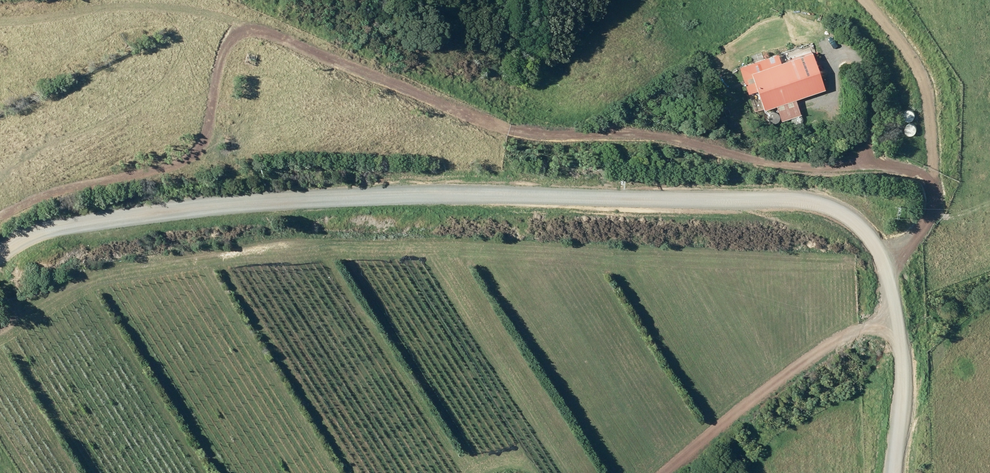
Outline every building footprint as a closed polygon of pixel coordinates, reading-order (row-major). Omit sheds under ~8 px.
[(758,91),(764,109),(827,90),(816,53),(782,63),(779,54),(741,67),(749,94),(758,91)]
